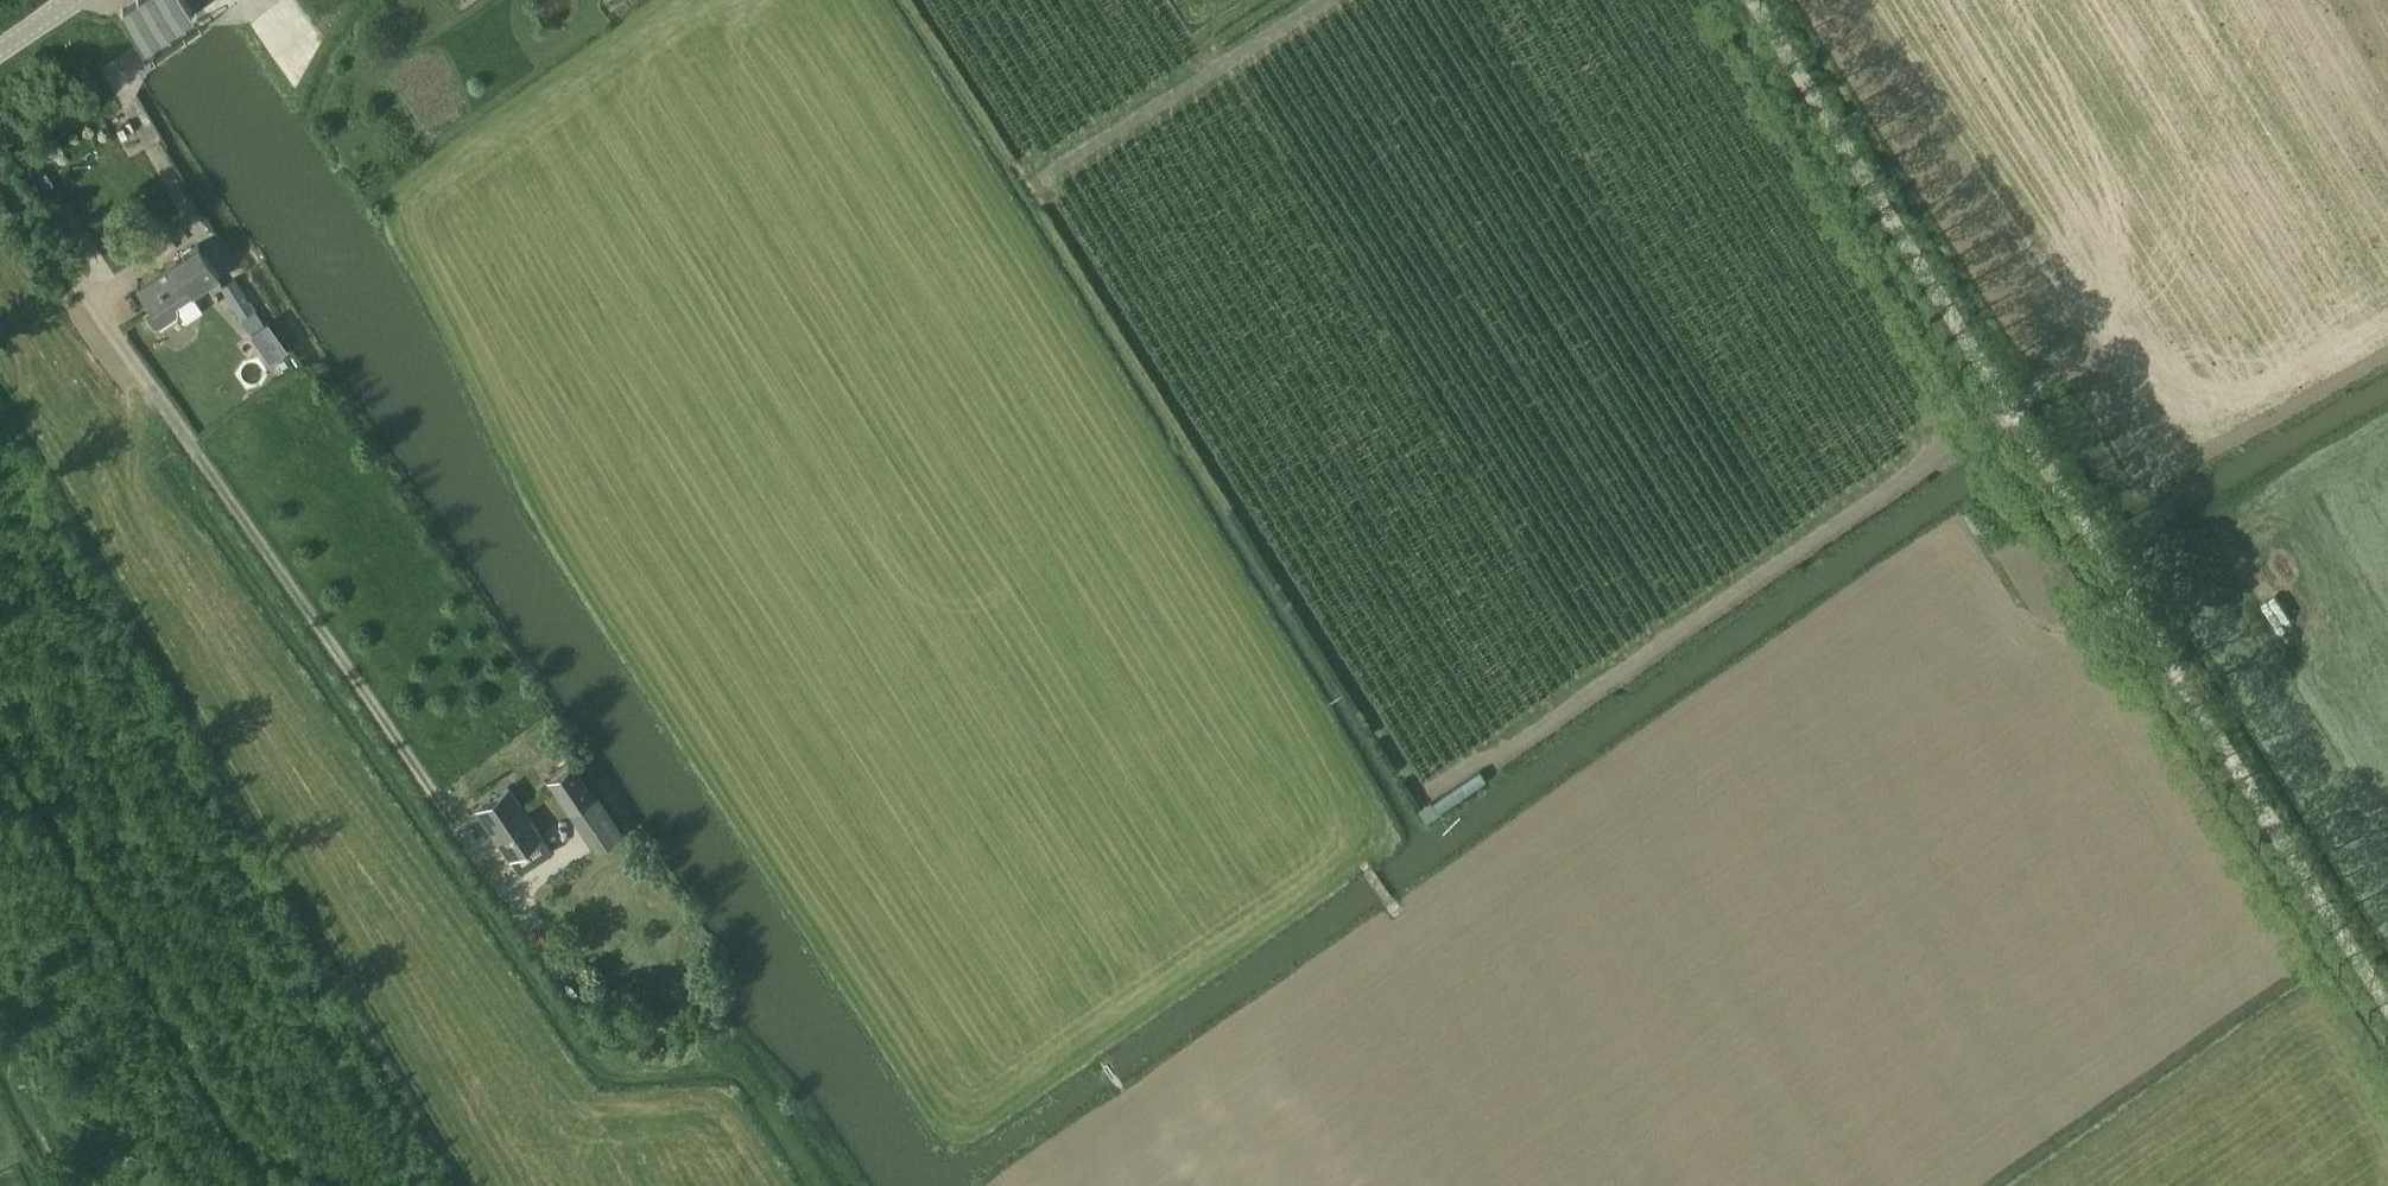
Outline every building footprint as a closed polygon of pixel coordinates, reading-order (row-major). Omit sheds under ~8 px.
[(122,7),(121,8),(142,40),(144,39),(191,8),(186,0),(133,0),(122,7)] [(220,275),(199,244),(137,285),(152,308),(145,312),(154,325),(159,326),(176,314),(177,309),(174,306),(220,275)] [(235,276),(220,286),(250,332),(268,322),(258,307),(263,303),(247,277),(238,283),(235,276)] [(268,322),(252,333),(272,360),(287,349),(268,322)] [(547,780),(567,810),(566,811),(589,845),(616,827),(572,763),(547,780)] [(478,806),(510,855),(541,835),(508,786),(478,806)]
